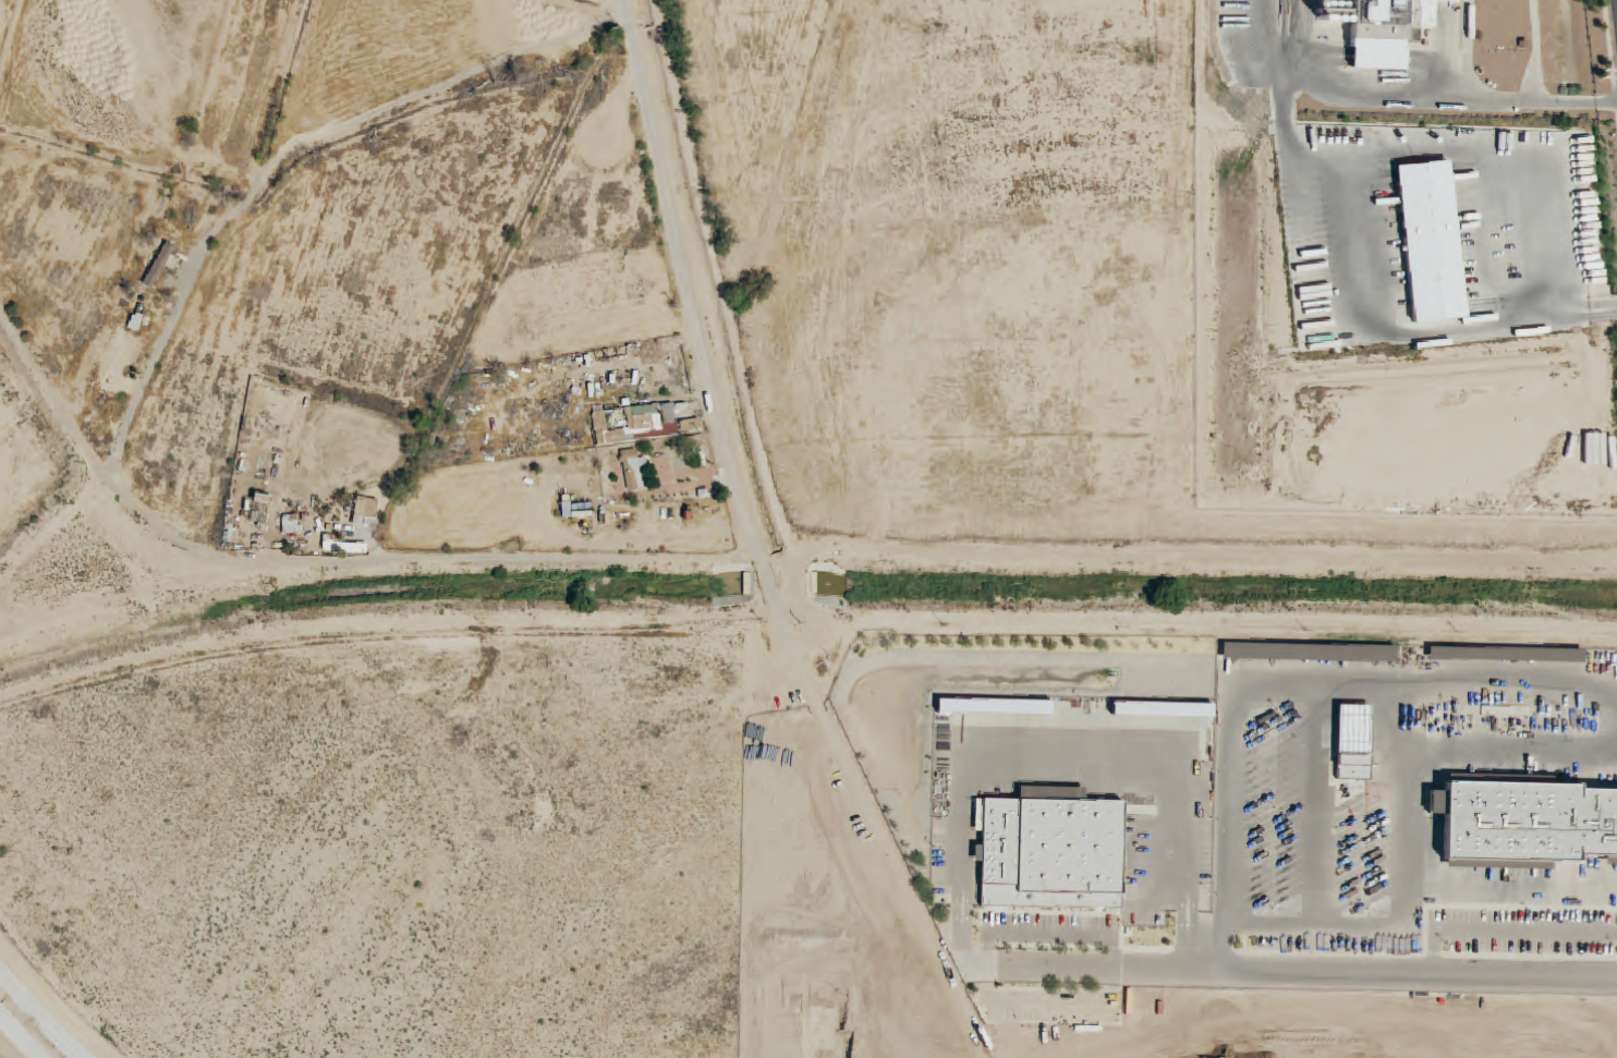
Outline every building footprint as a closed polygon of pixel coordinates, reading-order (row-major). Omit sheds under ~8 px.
[(1351,47),(1352,0),(1417,0),(1417,1),(1434,1),(1433,28),(1417,27),(1415,40),(1402,40),(1402,48),(1405,48),(1405,69),(1351,68),(1351,47)] [(175,249),(166,243),(143,284),(152,289),(175,249)] [(129,328),(138,331),(145,313),(136,310),(129,328)] [(597,445),(703,434),(702,419),(677,422),(675,403),(626,408),(628,429),(607,431),(605,411),(593,412),(597,445)] [(584,443),(584,429),(559,429),(559,443),(584,443)] [(639,459),(637,449),(621,452),(627,492),(645,489),(642,470),(651,469),(649,458),(639,459)] [(363,517),(375,519),(377,501),(356,499),(353,525),(362,526),(363,517)] [(571,517),(571,503),(562,503),(562,517),(571,517)] [(300,533),(299,516),(283,516),(283,533),(300,533)] [(339,552),(339,542),(323,542),(323,552),(339,552)] [(366,544),(341,544),(341,553),(366,553),(366,544)]
